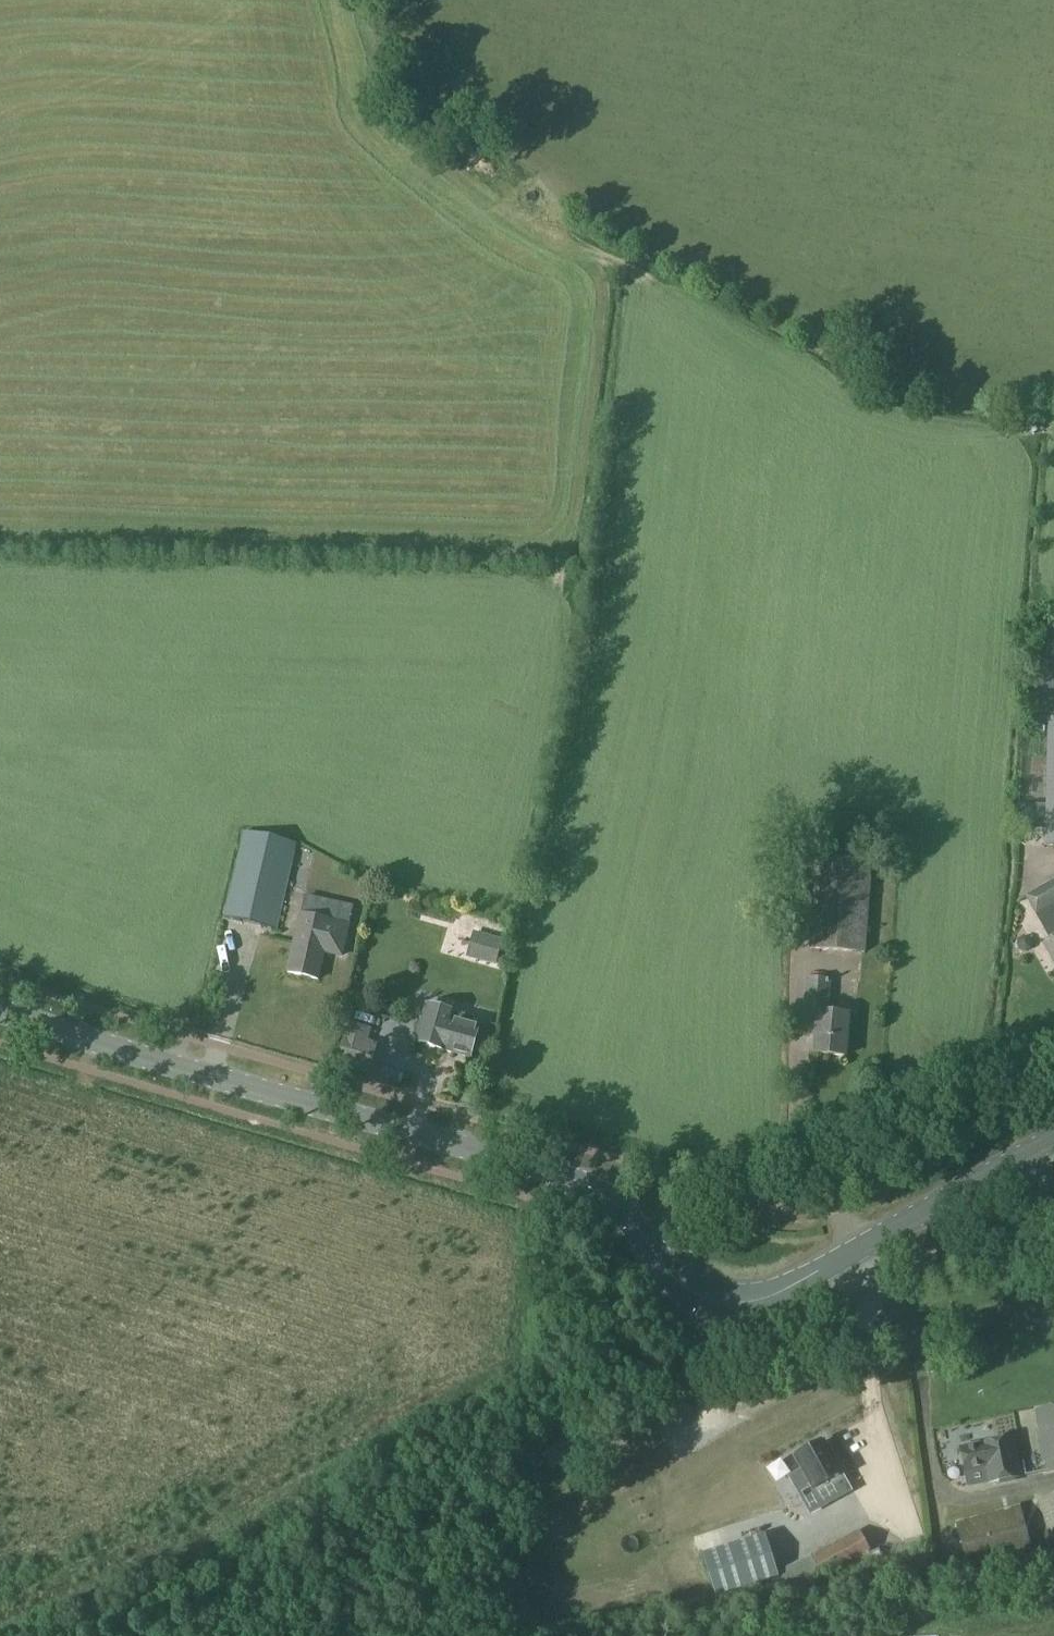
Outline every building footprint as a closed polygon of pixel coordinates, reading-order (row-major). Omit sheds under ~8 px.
[(1045,804),(1018,804),(1017,829),(1044,829),(1044,846),(1053,846),(1053,714),(1047,713),(1047,720),(1024,719),(1023,735),(1046,736),(1045,804)] [(242,832),(223,919),(276,930),(296,844),(242,832)] [(865,954),(872,863),(815,859),(808,950),(865,954)] [(1050,953),(1053,961),(1053,882),(1025,897),(1035,917),(1041,914),(1047,926),(1041,929),(1048,940),(1042,944),(1048,954),(1050,953)] [(342,956),(349,925),(301,914),(288,972),(318,979),(324,952),(342,956)] [(473,946),(470,965),(498,969),(500,950),(473,946)] [(845,1056),(848,1014),(828,1013),(832,980),(804,977),(802,1017),(816,1018),(814,1054),(845,1056)] [(451,1030),(456,1013),(426,1005),(416,1043),(470,1058),(478,1033),(456,1027),(455,1031),(451,1030)] [(369,1029),(348,1024),(338,1061),(369,1070),(376,1045),(365,1042),(369,1029)] [(1036,1412),(1040,1433),(1034,1434),(1036,1445),(1042,1444),(1047,1471),(1053,1469),(1053,1408),(1036,1412)] [(1024,1426),(1024,1409),(1006,1409),(1007,1426),(1024,1426)] [(1012,1439),(981,1445),(958,1449),(963,1475),(986,1471),(988,1483),(1019,1477),(1012,1439)] [(544,1450),(551,1463),(564,1456),(557,1443),(544,1450)] [(821,1496),(826,1504),(850,1491),(823,1443),(796,1458),(813,1489),(819,1486),(824,1495),(821,1496)] [(715,1489),(731,1480),(724,1469),(708,1478),(715,1489)] [(1053,1542),(1053,1497),(1038,1502),(1051,1543),(1053,1542)] [(967,1568),(1032,1550),(1019,1506),(954,1523),(967,1568)] [(780,1577),(768,1535),(706,1552),(717,1593),(780,1577)]
